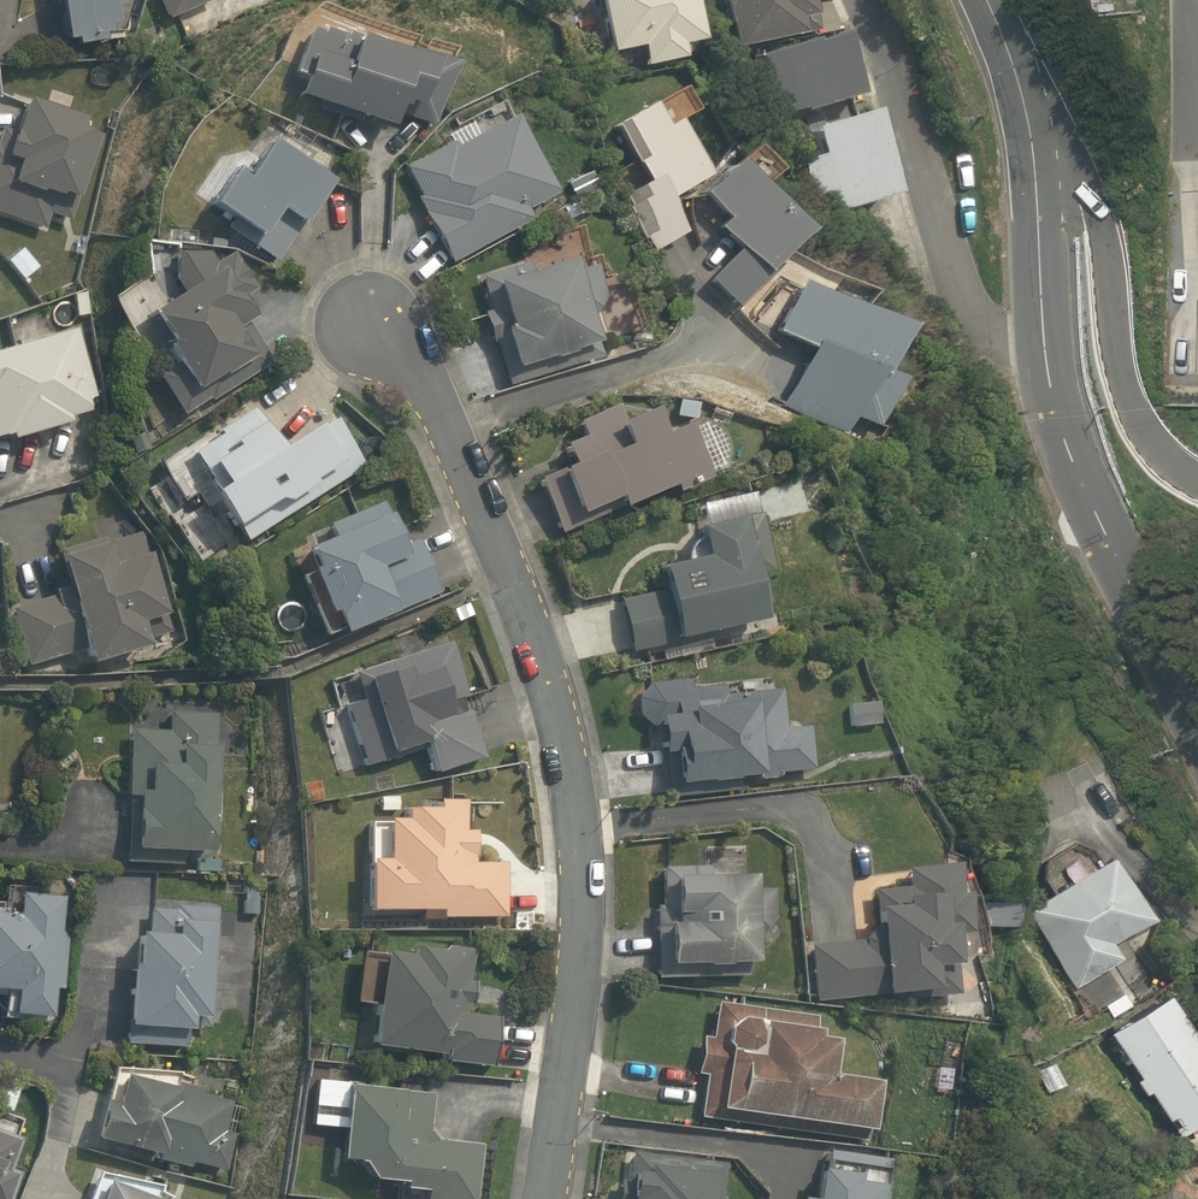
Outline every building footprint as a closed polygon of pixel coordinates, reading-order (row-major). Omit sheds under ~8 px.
[(63,40),(71,38),(72,43),(103,38),(102,31),(107,30),(106,22),(115,21),(111,0),(56,0),(63,40)] [(165,18),(209,0),(157,0),(165,18)] [(611,58),(646,53),(648,68),(691,61),(689,45),(708,42),(702,0),(602,0),(611,58)] [(739,49),(823,33),(817,0),(729,0),(739,49)] [(316,56),(303,94),(396,124),(405,104),(410,106),(412,101),(420,103),(417,112),(406,109),(404,115),(436,125),(460,61),(414,47),(413,51),(363,33),(363,36),(350,31),(350,34),(328,27),(326,32),(313,28),(298,71),(306,73),(314,56),(316,56)] [(848,37),(762,59),(779,125),(864,103),(848,37)] [(42,227),(46,214),(66,221),(95,138),(80,132),(83,123),(23,103),(13,132),(0,128),(0,212),(42,227)] [(654,108),(617,128),(653,194),(628,208),(651,250),(695,226),(680,198),(716,178),(687,125),(669,135),(654,108)] [(413,197),(449,262),(526,220),(520,210),(551,193),(509,117),(455,147),(451,139),(402,166),(418,194),(413,197)] [(885,120),(815,135),(821,164),(798,169),(805,203),(825,199),(829,214),(902,197),(885,120)] [(302,223),(329,181),(267,141),(243,179),(229,170),(208,203),(227,215),(221,225),(271,257),(295,218),(302,223)] [(805,240),(741,176),(711,206),(728,223),(720,231),(745,256),(710,290),(732,312),(805,240)] [(35,265),(21,248),(5,261),(19,278),(35,265)] [(253,287),(231,250),(213,261),(206,251),(174,253),(176,283),(184,296),(155,313),(152,309),(141,315),(171,365),(156,374),(180,415),(269,362),(245,322),(252,317),(239,295),(253,287)] [(569,265),(566,257),(526,272),(521,256),(478,276),(486,309),(479,311),(489,344),(492,343),(505,383),(598,355),(595,339),(586,318),(589,318),(601,292),(593,263),(569,265)] [(917,338),(806,287),(782,339),(815,354),(789,410),(848,437),(855,421),(875,431),(917,338)] [(76,317),(89,315),(85,293),(72,296),(76,317)] [(75,323),(0,345),(0,433),(5,432),(8,442),(66,425),(64,419),(86,412),(83,399),(96,395),(75,323)] [(534,475),(558,532),(660,489),(662,494),(698,479),(675,422),(652,432),(642,408),(617,418),(611,402),(573,418),(579,431),(558,440),(564,455),(548,462),(550,468),(534,475)] [(212,492),(244,540),(360,466),(330,420),(321,426),(319,424),(284,446),(252,405),(216,428),(219,433),(192,451),(217,489),(212,492)] [(126,438),(133,452),(148,445),(141,430),(126,438)] [(340,635),(437,592),(414,540),(404,544),(382,499),(327,521),(332,536),(303,549),(312,569),(305,572),(325,616),(331,613),(340,635)] [(762,520),(695,537),(702,563),(660,574),(665,593),(609,607),(622,658),(777,619),(764,570),(774,567),(762,520)] [(80,643),(85,660),(144,642),(141,631),(165,624),(137,527),(100,537),(98,531),(52,545),(62,580),(49,593),(6,606),(24,664),(68,650),(80,643)] [(435,773),(482,757),(465,707),(453,712),(448,698),(466,692),(447,639),(350,673),(360,701),(343,707),(364,768),(426,747),(435,773)] [(684,755),(684,790),(778,785),(778,779),(813,777),(810,729),(786,730),(784,694),(732,697),(732,690),(660,693),(658,693),(656,694),(654,694),(652,695),(651,696),(649,697),(647,698),(646,699),(645,700),(644,702),(643,703),(642,705),(641,707),(641,708),(640,710),(640,712),(640,714),(640,716),(641,718),(641,719),(642,721),(643,723),(644,724),(645,726),(647,727),(648,728),(650,729),(651,730),(653,731),(655,731),(657,732),(659,732),(660,732),(662,732),(664,731),(664,755),(684,755)] [(872,708),(846,708),(846,734),(872,734),(872,708)] [(129,849),(206,852),(211,748),(213,714),(167,713),(166,732),(128,731),(126,797),(131,797),(129,849)] [(438,917),(505,916),(504,862),(473,862),(473,830),(460,830),(460,799),(435,799),(435,809),(401,809),(401,819),(383,819),(383,860),(365,860),(366,910),(438,910),(438,917)] [(218,872),(218,860),(197,859),(197,872),(218,872)] [(1117,862),(1022,913),(1067,998),(1123,969),(1111,945),(1151,924),(1117,862)] [(958,865),(906,873),(908,887),(875,893),(884,946),(809,958),(818,1010),(945,990),(939,955),(955,952),(951,928),(975,924),(968,878),(960,879),(958,865)] [(713,871),(663,867),(655,977),(753,985),(761,884),(713,880),(713,871)] [(242,883),(241,911),(258,912),(259,884),(242,883)] [(49,1018),(51,989),(60,990),(63,940),(59,932),(61,898),(45,897),(46,889),(2,887),(1,911),(0,911),(0,991),(10,991),(9,1016),(49,1018)] [(124,1042),(184,1046),(186,1026),(207,1027),(214,907),(170,904),(170,910),(149,909),(148,934),(135,933),(134,963),(129,963),(124,1042)] [(380,951),(369,1044),(443,1053),(442,1062),(491,1068),(497,1016),(463,1012),(464,1002),(471,1003),(474,980),(465,979),(468,948),(438,944),(437,950),(410,947),(409,955),(380,951)] [(827,1013),(718,1001),(714,1039),(701,1038),(696,1078),(706,1079),(701,1119),(882,1139),(888,1087),(837,1082),(842,1036),(824,1034),(827,1013)] [(1171,1002),(1111,1042),(1180,1144),(1197,1131),(1197,1042),(1171,1002)] [(188,1163),(223,1171),(232,1135),(221,1132),(229,1102),(197,1095),(199,1090),(174,1084),(175,1075),(112,1069),(104,1101),(99,1100),(90,1139),(148,1153),(147,1159),(187,1168),(188,1163)] [(343,1081),(312,1079),(308,1127),(339,1130),(343,1081)] [(490,1147),(443,1142),(437,1134),(441,1095),(352,1087),(345,1161),(364,1163),(377,1180),(410,1184),(410,1190),(434,1194),(433,1198),(484,1198),(490,1147)] [(17,1174),(7,1171),(18,1139),(0,1133),(0,1198),(8,1198),(17,1174)] [(830,1150),(825,1198),(886,1198),(891,1157),(830,1150)] [(637,1154),(633,1190),(618,1188),(617,1198),(724,1198),(728,1163),(637,1154)] [(158,1187),(95,1174),(86,1198),(154,1198),(158,1187)]
